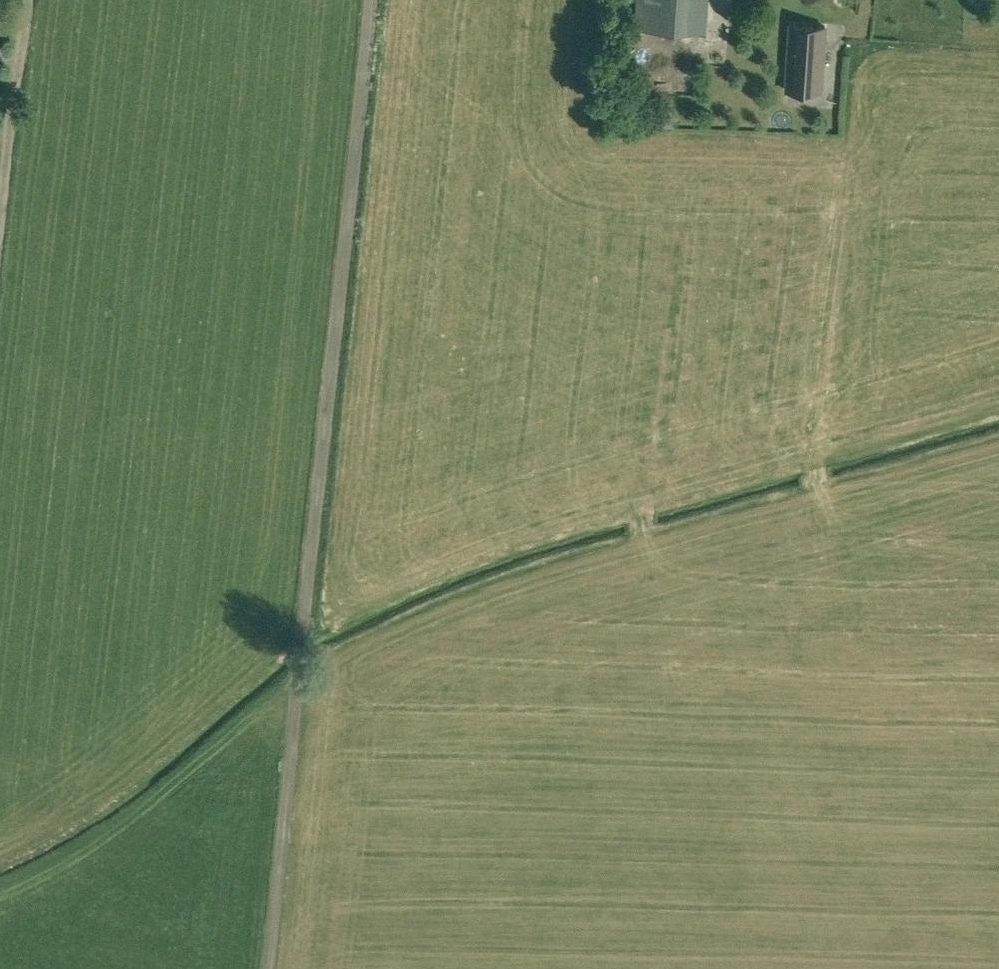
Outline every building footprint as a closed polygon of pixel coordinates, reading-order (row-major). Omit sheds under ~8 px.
[(634,28),(707,32),(710,0),(636,0),(634,28)] [(786,90),(821,92),(824,26),(789,24),(786,90)]
